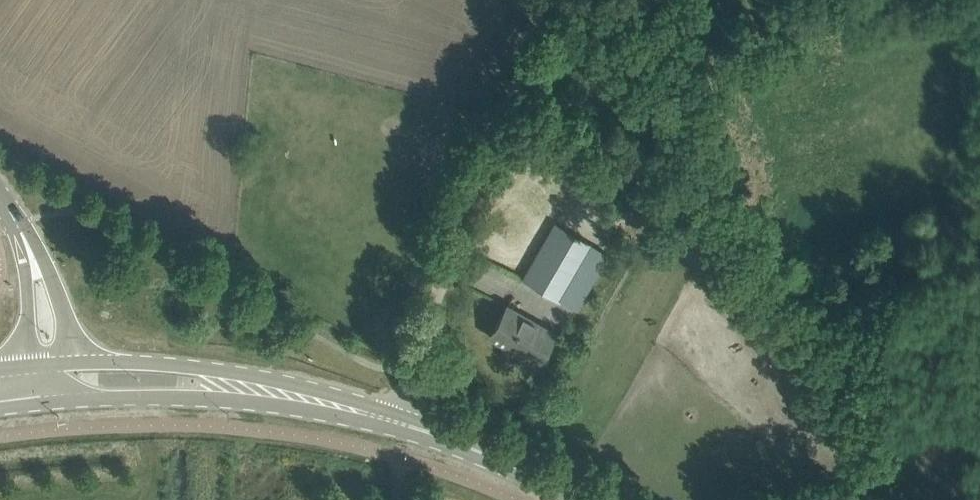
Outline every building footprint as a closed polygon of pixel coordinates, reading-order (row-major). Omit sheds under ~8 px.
[(562,301),(594,245),(555,223),(523,278),(562,301)] [(554,333),(508,305),(490,335),(518,351),(520,349),(539,360),(554,333)] [(961,488),(954,477),(945,482),(953,494),(961,488)]
